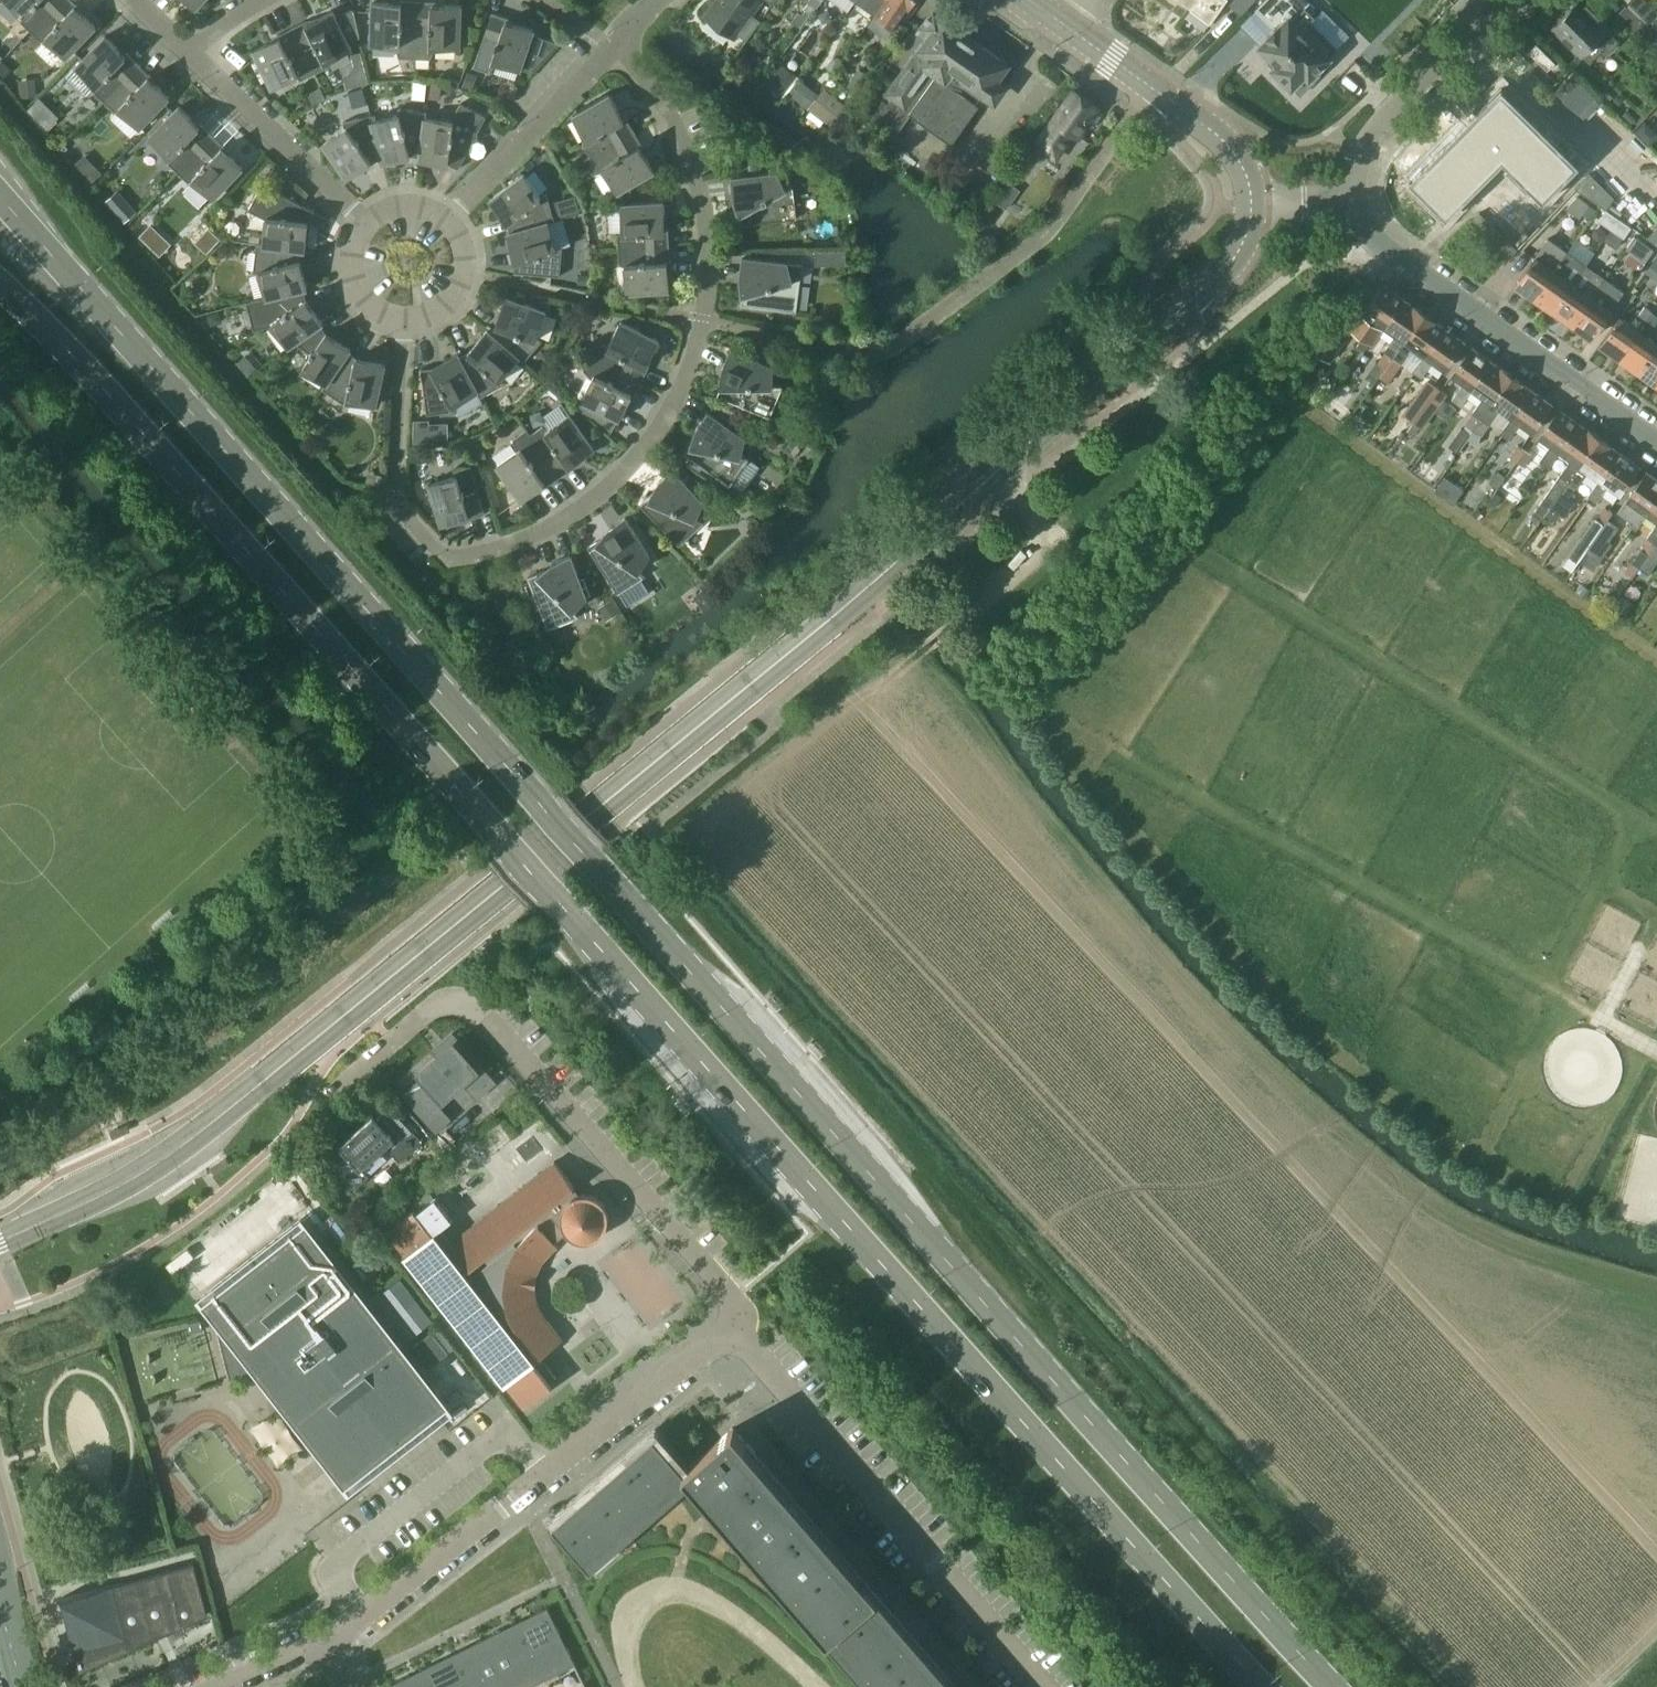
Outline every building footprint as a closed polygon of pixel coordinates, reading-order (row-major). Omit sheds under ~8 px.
[(23,15),(21,20),(20,21),(31,31),(61,0),(7,0),(23,15)] [(76,7),(77,5),(72,0),(61,0),(31,31),(41,41),(42,40),(46,38),(66,57),(95,26),(76,7)] [(418,1),(401,0),(400,0),(400,3),(372,2),(371,44),(395,45),(399,57),(415,58),(418,1)] [(760,0),(716,0),(705,16),(734,37),(760,0)] [(819,0),(808,0),(802,8),(809,13),(819,0)] [(883,0),(855,0),(873,14),(883,0)] [(912,0),(883,0),(873,14),(892,28),(912,0)] [(1210,22),(1226,0),(1179,0),(1210,22)] [(1310,21),(1315,16),(1305,6),(1309,2),(1307,0),(1264,0),(1255,9),(1274,28),(1268,34),(1270,37),(1261,46),(1271,55),(1267,60),(1301,93),(1328,65),(1324,61),(1337,47),(1310,21)] [(1646,0),(1629,0),(1628,1),(1653,25),(1656,21),(1656,11),(1646,0)] [(460,47),(461,5),(434,4),(434,1),(418,1),(415,58),(430,58),(436,46),(460,47)] [(1618,41),(1606,30),(1609,27),(1586,4),(1582,7),(1578,3),(1555,26),(1590,61),(1602,49),(1606,53),(1618,41)] [(1645,25),(1626,7),(1617,16),(1637,35),(1645,25)] [(307,20),(292,28),(314,73),(328,66),(328,65),(327,60),(351,48),(348,42),(359,37),(353,12),(337,19),(333,10),(308,22),(307,20)] [(994,79),(1005,63),(932,11),(920,28),(927,33),(869,116),(894,134),(909,112),(951,142),(986,94),(990,97),(1000,83),(994,79)] [(492,12),(473,66),(489,72),(497,61),(520,69),(520,68),(530,71),(558,42),(532,33),(533,29),(507,20),(508,18),(492,12)] [(314,73),(292,28),(276,35),(278,37),(253,50),(272,88),(296,76),(300,79),(300,80),(314,73)] [(104,101),(139,64),(126,52),(125,54),(105,35),(76,66),(95,84),(93,89),(92,90),(104,101)] [(360,51),(351,53),(354,64),(363,62),(360,51)] [(833,56),(826,66),(833,71),(841,59),(837,56),(833,56)] [(785,96),(798,77),(777,62),(763,81),(785,96)] [(169,97),(149,78),(151,76),(139,64),(104,101),(115,111),(116,111),(120,109),(140,127),(169,97)] [(467,71),(462,84),(471,88),(476,74),(467,71)] [(808,105),(817,92),(799,79),(790,92),(808,105)] [(1578,162),(1501,86),(1409,179),(1446,216),(1503,159),(1543,199),(1578,162)] [(845,103),(823,87),(809,107),(831,123),(845,103)] [(1081,98),(1073,92),(1039,140),(1057,153),(1073,131),(1075,132),(1093,106),(1090,104),(1089,101),(1084,98),(1081,98)] [(634,131),(625,116),(623,117),(609,94),(573,115),(586,138),(584,142),(582,143),(590,156),(634,131)] [(39,97),(27,109),(33,114),(44,102),(39,97)] [(458,168),(486,116),(460,103),(451,120),(426,117),(425,117),(420,156),(419,159),(448,163),(457,167),(457,168),(458,168)] [(177,171),(212,135),(200,123),(198,125),(178,106),(149,136),(169,155),(167,159),(166,160),(177,171)] [(420,156),(425,117),(426,117),(427,111),(398,108),(397,114),(373,120),(372,121),(381,158),(381,159),(381,162),(410,155),(420,156)] [(381,158),(372,121),(373,120),(371,114),(343,121),(345,128),(323,143),(347,178),(371,161),(381,159),(381,158)] [(1644,121),(1634,130),(1648,144),(1654,138),(1653,130),(1644,121)] [(654,170),(640,147),(642,145),(634,131),(590,156),(584,159),(592,173),(605,171),(617,192),(654,170)] [(243,167),(223,148),(225,146),(212,135),(177,171),(189,182),(190,181),(194,179),(213,198),(243,167)] [(78,149),(70,141),(65,146),(72,154),(78,149)] [(81,170),(92,181),(101,172),(94,164),(86,165),(81,170)] [(796,217),(793,184),(785,188),(777,172),(731,177),(734,197),(738,196),(741,223),(796,217)] [(554,220),(546,193),(540,195),(523,173),(490,199),(507,222),(510,232),(551,221),(554,220)] [(1613,197),(1590,174),(1578,187),(1606,207),(1613,197)] [(1019,190),(1008,181),(994,200),(1005,208),(1019,190)] [(308,221),(313,212),(313,213),(314,211),(261,184),(248,209),(266,219),(263,244),(262,244),(301,249),(301,250),(305,250),(308,221)] [(1596,209),(1576,195),(1565,206),(1579,217),(1582,213),(1589,218),(1596,209)] [(612,200),(599,205),(602,213),(615,209),(612,200)] [(128,201),(116,213),(123,221),(136,209),(128,201)] [(665,228),(663,201),(621,204),(623,231),(618,232),(617,233),(618,248),(669,245),(668,228),(665,228)] [(560,275),(562,247),(555,247),(548,222),(551,221),(510,232),(507,233),(515,261),(514,270),(514,272),(560,275)] [(1652,231),(1647,236),(1646,237),(1656,244),(1656,236),(1652,231)] [(212,232),(203,242),(210,249),(219,240),(212,232)] [(1635,235),(1626,247),(1645,261),(1653,248),(1635,235)] [(1536,255),(1516,283),(1535,296),(1568,249),(1561,244),(1549,236),(1536,255)] [(307,288),(300,260),(301,250),(301,249),(262,244),(263,244),(256,243),(253,271),(259,272),(265,297),(267,296),(267,297),(304,288),(304,289),(307,288)] [(669,290),(667,262),(670,262),(669,245),(618,248),(619,264),(621,264),(625,265),(627,292),(669,290)] [(1568,249),(1535,296),(1554,309),(1587,263),(1568,249)] [(846,262),(846,250),(816,250),(816,263),(846,262)] [(796,311),(800,278),(792,280),(788,262),(742,257),(740,277),(744,277),(741,304),(796,311)] [(1573,323),(1606,276),(1587,263),(1554,309),(1573,323)] [(1592,336),(1625,290),(1606,276),(1573,323),(1592,336)] [(1360,312),(1349,328),(1362,337),(1356,346),(1363,351),(1371,340),(1372,342),(1374,343),(1385,327),(1383,326),(1403,298),(1383,284),(1378,291),(1363,312),(1364,312),(1362,314),(1360,312)] [(323,322),(306,299),(304,289),(304,288),(267,297),(267,296),(265,297),(246,302),(253,329),(272,324),(288,347),(295,342),(294,341),(320,324),(323,322)] [(537,336),(546,310),(506,296),(496,324),(489,331),(489,332),(519,357),(518,358),(523,362),(542,340),(537,336)] [(1391,359),(1423,313),(1403,298),(1383,326),(1385,327),(1396,335),(1367,376),(1375,382),(1380,375),(1391,359)] [(1620,356),(1653,310),(1646,304),(1632,323),(1620,315),(1601,342),(1620,356)] [(1648,334),(1656,321),(1656,312),(1653,310),(1620,356),(1639,369),(1656,344),(1656,341),(1648,334)] [(219,311),(208,314),(211,325),(218,323),(220,318),(219,311)] [(1388,381),(1412,347),(1424,355),(1425,356),(1445,328),(1423,313),(1391,359),(1380,375),(1388,381)] [(646,364),(659,339),(621,320),(609,345),(604,344),(603,343),(596,357),(641,380),(649,365),(646,364)] [(1330,360),(1349,333),(1334,323),(1315,350),(1330,360)] [(326,383),(348,351),(350,348),(326,332),(320,324),(294,341),(295,342),(310,352),(309,353),(311,355),(302,367),(325,383),(326,383)] [(1444,369),(1463,341),(1445,328),(1425,356),(1424,355),(1413,370),(1421,376),(1432,361),(1444,369)] [(501,377),(518,358),(519,357),(489,332),(489,331),(487,329),(468,351),(459,356),(477,391),(480,396),(505,383),(501,377)] [(1639,369),(1656,382),(1656,344),(1639,369)] [(1469,387),(1489,359),(1471,346),(1451,374),(1462,383),(1452,398),(1461,405),(1472,389),(1469,387)] [(570,349),(565,358),(569,360),(573,359),(576,353),(570,349)] [(772,384),(773,366),(730,349),(723,367),(727,369),(716,394),(768,415),(781,385),(772,384)] [(375,405),(385,363),(356,357),(348,351),(326,383),(325,383),(322,388),(346,404),(349,399),(375,405)] [(477,391),(459,356),(458,353),(432,367),(422,368),(421,368),(427,413),(455,410),(454,403),(477,391)] [(633,395),(641,380),(596,357),(590,354),(583,368),(592,378),(581,400),(619,419),(631,394),(633,395)] [(1469,433),(1511,375),(1489,359),(1469,387),(1472,389),(1483,397),(1472,412),(1473,413),(1463,428),(1461,427),(1448,445),(1456,450),(1468,432),(1469,433)] [(1477,444),(1481,435),(1499,409),(1511,417),(1513,418),(1533,390),(1511,375),(1469,433),(1471,434),(1458,452),(1467,459),(1477,444)] [(1412,421),(1436,387),(1427,381),(1403,415),(1412,421)] [(1420,427),(1444,393),(1436,387),(1412,421),(1420,427)] [(1531,431),(1551,403),(1533,390),(1513,418),(1511,417),(1500,432),(1509,438),(1520,423),(1531,431)] [(1556,449),(1576,421),(1559,409),(1539,437),(1550,445),(1539,460),(1548,466),(1559,451),(1556,449)] [(740,455),(745,437),(707,411),(696,428),(700,430),(684,453),(730,484),(749,457),(740,455)] [(593,448),(569,413),(547,429),(543,426),(542,425),(530,434),(559,476),(573,466),(571,464),(593,448)] [(1536,509),(1531,516),(1540,522),(1544,515),(1562,489),(1598,437),(1576,421),(1556,449),(1559,451),(1570,459),(1536,509)] [(419,428),(411,428),(411,442),(425,442),(425,433),(419,428)] [(559,476),(530,434),(526,429),(513,438),(516,451),(496,465),(521,499),(543,483),(545,486),(559,476)] [(1564,516),(1575,499),(1569,495),(1586,471),(1598,479),(1600,481),(1620,452),(1598,437),(1562,489),(1544,515),(1552,521),(1559,512),(1564,516)] [(1517,459),(1524,449),(1517,444),(1510,454),(1517,459)] [(1524,464),(1531,454),(1524,449),(1517,459),(1524,464)] [(1618,493),(1638,465),(1620,452),(1600,481),(1598,479),(1587,494),(1595,500),(1607,485),(1618,493)] [(485,513),(470,465),(454,470),(455,471),(455,476),(429,483),(441,524),(467,516),(468,518),(485,513)] [(695,517),(703,501),(671,468),(657,482),(660,485),(640,504),(679,544),(703,521),(695,517)] [(1656,495),(1656,478),(1646,470),(1617,511),(1628,519),(1627,522),(1636,528),(1647,513),(1645,512),(1656,495)] [(369,471),(366,481),(380,484),(382,474),(369,471)] [(1495,491),(1487,502),(1494,507),(1502,497),(1495,491)] [(1645,512),(1647,513),(1656,520),(1656,495),(1645,512)] [(1588,544),(1611,512),(1604,507),(1581,539),(1588,544)] [(649,555),(625,517),(608,527),(611,531),(588,546),(617,593),(646,575),(639,570),(649,555)] [(1607,520),(1587,549),(1599,558),(1609,543),(1606,541),(1616,526),(1607,520)] [(1624,568),(1632,574),(1638,565),(1656,539),(1656,522),(1630,559),(1624,568)] [(1638,565),(1647,571),(1656,557),(1656,539),(1638,565)] [(1573,550),(1563,564),(1570,569),(1580,555),(1573,550)] [(586,598),(570,555),(551,562),(553,566),(527,576),(547,628),(578,616),(573,610),(586,598)] [(704,585),(694,593),(705,607),(715,599),(704,585)] [(618,611),(611,600),(599,607),(606,618),(618,611)] [(490,1081),(476,1064),(472,1067),(453,1045),(422,1072),(443,1095),(464,1077),(477,1092),(490,1081)] [(436,1104),(417,1082),(403,1094),(422,1116),(436,1104)] [(468,1114),(468,1121),(474,1128),(488,1115),(479,1105),(468,1114)] [(361,1168),(385,1147),(398,1162),(421,1143),(412,1133),(413,1132),(392,1107),(376,1121),(372,1116),(339,1145),(347,1154),(334,1165),(354,1188),(368,1176),(361,1168)] [(533,1288),(535,1273),(541,1260),(552,1249),(556,1245),(550,1238),(557,1233),(560,1236),(565,1232),(567,1234),(570,1236),(572,1238),(575,1239),(578,1240),(582,1241),(585,1241),(588,1241),(591,1240),(594,1239),(597,1237),(600,1235),(602,1233),(604,1230),(605,1227),(607,1224),(607,1221),(608,1218),(607,1215),(607,1211),(606,1208),(604,1205),(603,1203),(600,1200),(598,1198),(595,1196),(592,1195),(589,1194),(586,1194),(583,1194),(579,1194),(554,1161),(450,1241),(423,1206),(416,1211),(414,1208),(385,1230),(523,1407),(551,1385),(549,1382),(556,1377),(539,1356),(561,1338),(543,1315),(536,1302),(533,1288)] [(440,1410),(297,1227),(210,1295),(230,1322),(215,1326),(228,1379),(267,1369),(353,1479),(440,1410)] [(403,1290),(384,1305),(406,1333),(425,1318),(403,1290)] [(785,1498),(791,1493),(733,1426),(684,1469),(654,1435),(551,1524),(590,1568),(605,1555),(599,1548),(619,1531),(625,1538),(691,1480),(752,1550),(758,1545),(779,1569),(773,1574),(797,1602),(804,1596),(821,1616),(814,1622),(839,1650),(846,1644),(863,1664),(856,1670),(871,1686),(949,1686),(785,1498)] [(78,1672),(207,1614),(192,1562),(58,1599),(78,1672)] [(575,1663),(547,1606),(529,1614),(530,1617),(516,1624),(540,1673),(555,1666),(558,1671),(575,1663)] [(516,1624),(501,1631),(500,1629),(484,1637),(509,1686),(526,1686),(529,1686),(526,1680),(540,1673),(516,1624)] [(484,1637),(468,1645),(469,1647),(454,1654),(470,1686),(509,1686),(484,1637)] [(454,1654),(440,1662),(439,1659),(422,1667),(432,1686),(470,1686),(454,1654)] [(422,1667),(421,1668),(422,1670),(409,1677),(408,1675),(390,1683),(392,1686),(432,1686),(422,1667)]
